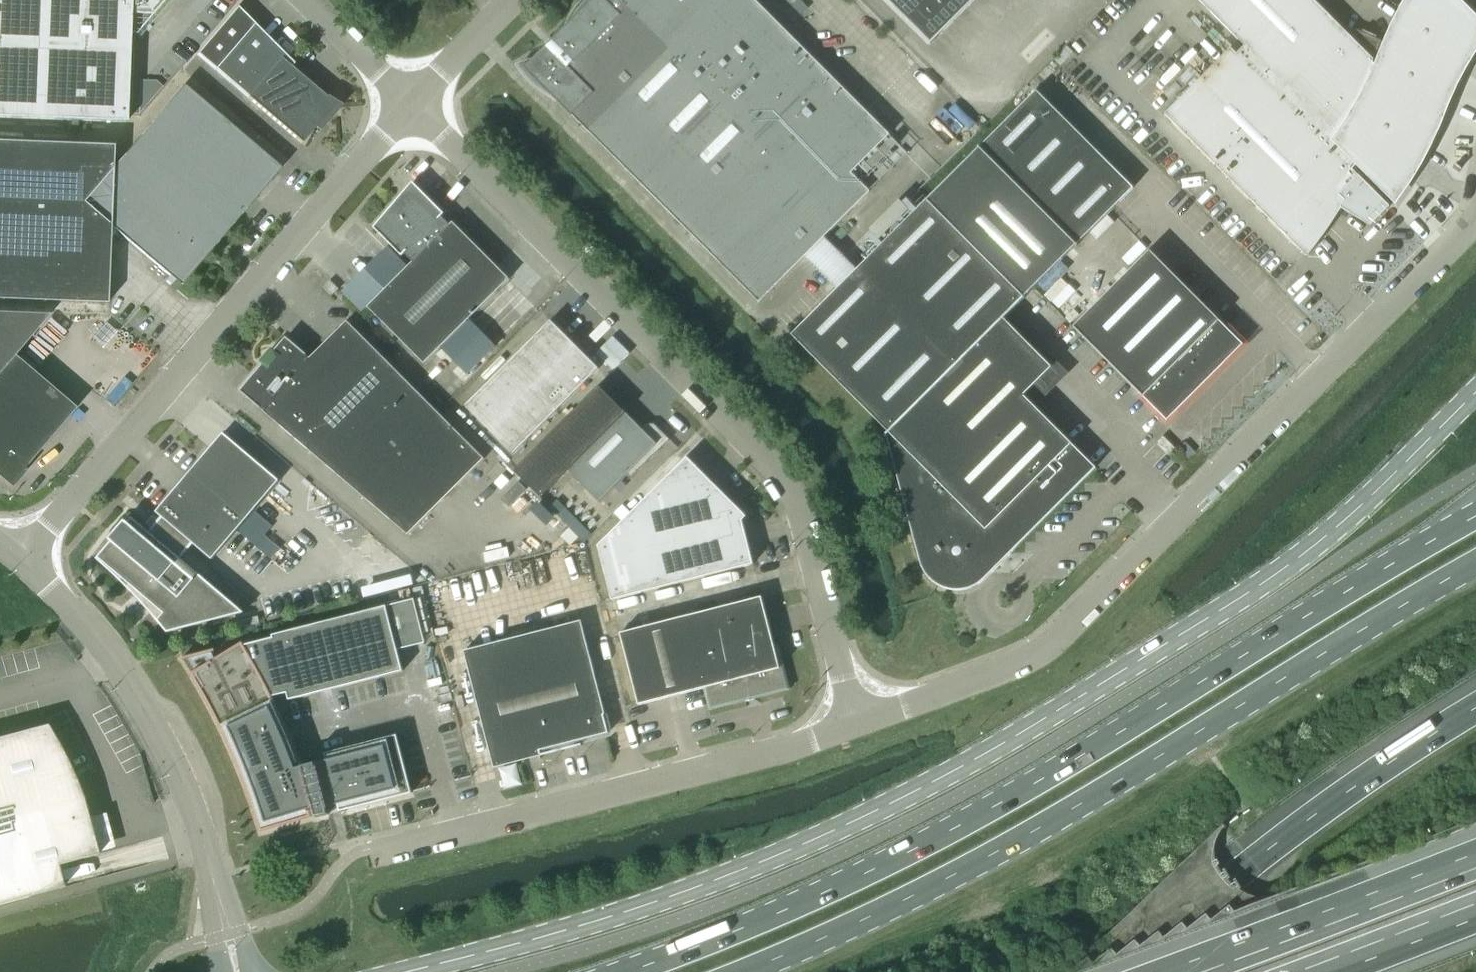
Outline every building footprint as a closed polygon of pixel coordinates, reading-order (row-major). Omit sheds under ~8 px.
[(126,122),(127,113),(139,113),(162,86),(156,80),(128,79),(130,33),(135,33),(136,34),(165,0),(0,0),(0,117),(126,122)] [(521,67),(529,76),(538,85),(548,93),(559,98),(557,101),(572,115),(759,302),(807,255),(822,239),(870,191),(852,173),(890,135),(755,0),(610,0),(608,2),(606,0),(591,0),(532,60),(534,62),(521,67)] [(931,43),(974,0),(888,0),(931,43)] [(1352,169),(1359,162),(1395,199),(1408,181),(1418,163),(1428,144),(1437,125),(1445,104),(1453,85),(1463,66),(1474,49),(1475,45),(1475,21),(1455,0),(1409,0),(1404,8),(1394,27),(1386,47),(1378,67),(1373,62),(1374,60),(1314,0),(1199,0),(1245,46),(1237,54),(1352,169)] [(294,63),(254,23),(236,8),(197,53),(248,97),(302,143),(315,127),(311,123),(316,117),(318,118),(326,100),(327,98),(291,67),(294,63)] [(1165,114),(1304,253),(1307,256),(1325,233),(1341,209),(1350,214),(1370,226),(1390,206),(1359,176),(1352,169),(1237,54),(1231,48),(1165,114)] [(106,303),(109,224),(169,276),(165,280),(171,285),(224,222),(230,227),(280,168),(183,85),(111,170),(111,147),(0,142),(0,299),(106,303)] [(839,287),(792,335),(888,431),(886,434),(920,561),(922,567),(925,573),(929,578),(934,582),(939,585),(945,588),(951,590),(957,590),(964,589),(970,588),(976,585),(981,582),(986,577),(990,572),(992,567),(994,567),(997,566),(999,561),(997,558),(995,558),(996,553),(1010,553),(1011,552),(1096,468),(1035,407),(1024,395),(1052,367),(1004,319),(1009,313),(1025,298),(1024,297),(1033,288),(1134,188),(1036,90),(965,162),(936,191),(855,272),(839,287)] [(891,138),(863,166),(869,172),(897,144),(891,138)] [(424,363),(509,279),(453,222),(450,225),(441,216),(444,214),(413,182),(373,228),(402,256),(405,253),(413,261),(368,307),(424,363)] [(899,201),(871,229),(879,238),(907,210),(899,201)] [(822,239),(807,255),(839,287),(855,272),(822,239)] [(1227,328),(1150,251),(1073,327),(1167,420),(1230,357),(1229,356),(1243,344),(1227,328)] [(330,280),(323,287),(331,296),(338,289),(330,280)] [(11,483),(75,408),(14,355),(49,313),(0,311),(0,474),(11,483)] [(286,337),(240,391),(408,534),(484,458),(347,321),(310,358),(286,337)] [(513,454),(599,369),(551,321),(465,406),(513,454)] [(599,386),(513,472),(540,499),(568,471),(599,502),(627,473),(632,478),(670,439),(654,423),(652,426),(646,426),(644,424),(640,427),(626,413),(599,386)] [(212,560),(279,480),(223,433),(156,512),(161,516),(158,520),(153,515),(146,523),(151,527),(148,531),(132,517),(97,558),(98,559),(100,557),(164,613),(158,620),(157,618),(156,619),(167,632),(244,612),(180,558),(193,543),(212,560)] [(1168,455),(1175,448),(1163,436),(1156,443),(1168,455)] [(605,573),(733,503),(687,457),(598,546),(605,573)] [(733,503),(605,573),(612,600),(753,564),(742,521),(746,516),(733,503)] [(620,633),(638,705),(708,687),(713,704),(785,686),(762,597),(620,633)] [(403,671),(397,650),(424,643),(414,600),(386,607),(386,605),(272,635),(273,637),(244,645),(242,642),(191,674),(199,687),(206,699),(213,712),(219,724),(225,737),(231,750),(237,763),(242,776),(247,790),(252,803),(256,817),(261,832),(312,817),(309,809),(313,808),(316,817),(329,814),(327,807),(338,804),(340,811),(412,793),(397,735),(325,753),(327,760),(302,767),(298,755),(292,740),(286,726),(280,712),(272,696),(287,693),(289,700),(403,671)] [(581,621),(464,651),(494,768),(542,756),(540,751),(608,733),(604,714),(605,714),(581,621)] [(63,887),(57,865),(98,854),(82,796),(76,778),(67,761),(57,742),(46,724),(0,736),(0,904),(63,887)]
